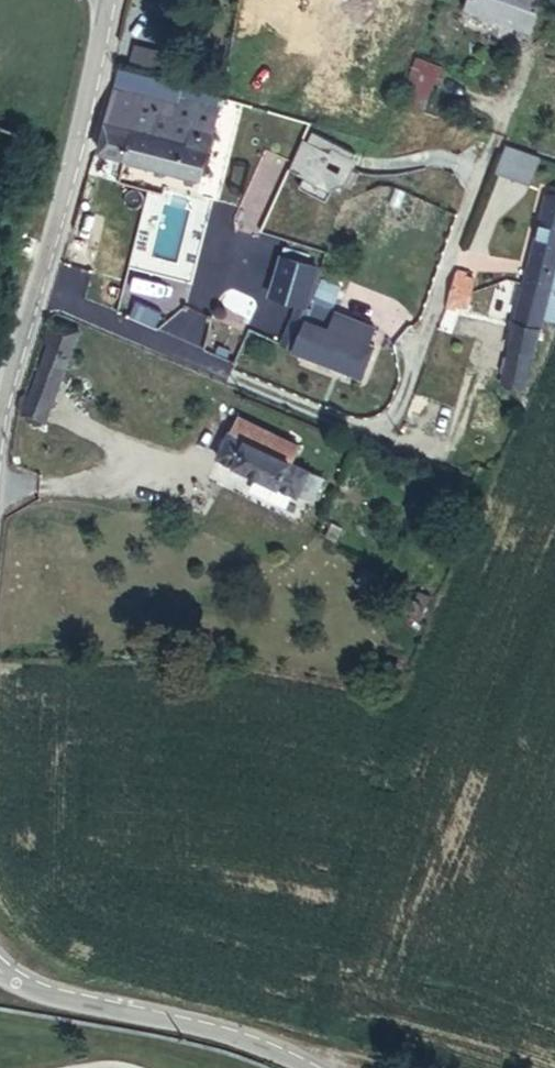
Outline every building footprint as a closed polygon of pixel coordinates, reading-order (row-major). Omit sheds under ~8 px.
[(554,27),(554,0),(485,0),(485,2),(554,27)] [(158,66),(161,51),(132,46),(129,61),(158,66)] [(400,101),(426,111),(444,65),(418,55),(400,101)] [(124,95),(119,115),(159,124),(161,115),(186,120),(188,109),(124,95)] [(226,108),(190,101),(188,109),(186,120),(161,115),(159,124),(219,138),(226,108)] [(108,161),(133,166),(140,135),(155,138),(159,124),(119,115),(108,161)] [(190,145),(184,176),(210,181),(219,138),(159,124),(155,138),(190,145)] [(133,166),(184,176),(190,145),(155,138),(140,135),(133,166)] [(352,153),(312,140),(305,159),(351,176),(354,167),(376,174),(385,154),(356,142),(352,153)] [(532,185),(543,158),(507,143),(496,170),(532,185)] [(534,267),(554,274),(554,205),(534,267)] [(294,248),(319,255),(323,247),(297,237),(294,248)] [(278,288),(311,301),(328,259),(319,255),(294,248),(278,288)] [(486,280),(493,261),(474,254),(467,274),(486,280)] [(534,267),(509,335),(542,344),(554,311),(554,274),(534,267)] [(467,274),(461,292),(479,298),(486,280),(467,274)] [(300,345),(341,360),(358,316),(331,307),(325,321),(311,315),(306,327),(300,345)] [(358,316),(341,360),(373,372),(387,337),(368,329),(372,322),(358,316)] [(290,322),(283,338),(300,345),(306,327),(290,322)] [(58,434),(92,333),(70,326),(38,428),(58,434)] [(285,455),(250,442),(241,468),(333,503),(343,477),(314,464),(320,448),(293,438),(285,455)]
